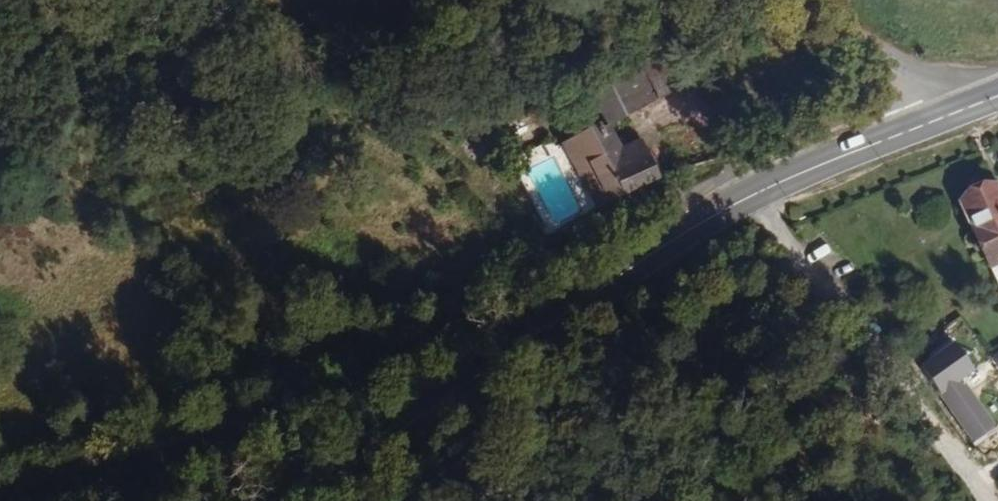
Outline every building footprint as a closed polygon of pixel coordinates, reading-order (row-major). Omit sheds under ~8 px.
[(604,128),(625,121),(690,82),(670,47),(591,93),(577,95),(589,128),(555,143),(566,172),(578,168),(582,177),(592,204),(606,198),(604,192),(618,184),(624,191),(654,179),(639,142),(612,153),(604,128)] [(958,192),(956,204),(986,270),(991,267),(997,263),(997,191),(995,185),(981,180),(958,192)] [(950,343),(914,371),(931,393),(961,372),(967,367),(950,343)] [(961,372),(931,393),(966,439),(975,433),(979,439),(989,432),(953,387),(965,377),(961,372)]
